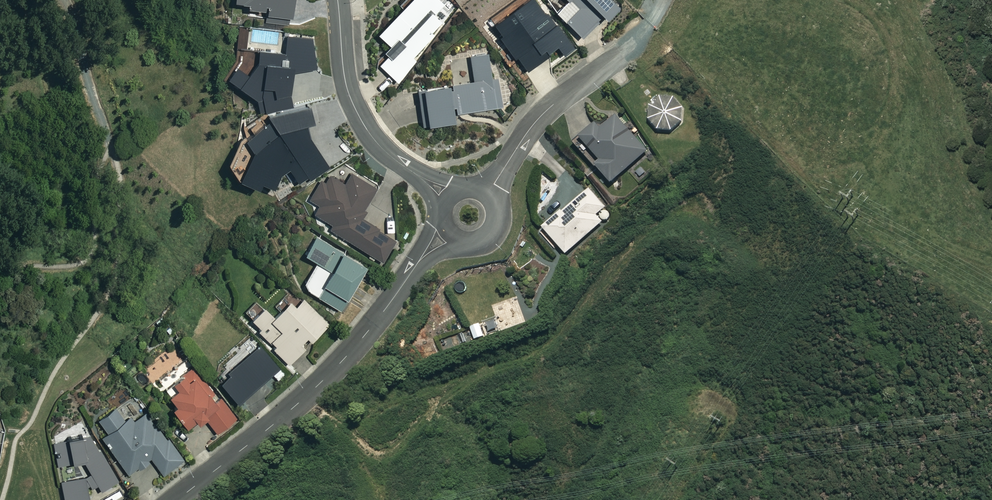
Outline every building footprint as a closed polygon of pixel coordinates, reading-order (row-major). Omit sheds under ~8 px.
[(290,20),(293,0),(233,0),(232,4),(247,6),(246,10),(266,12),(265,17),(290,20)] [(432,14),(442,4),(438,0),(410,0),(378,37),(389,47),(383,53),(387,57),(378,68),(397,85),(418,61),(411,55),(441,22),(432,14)] [(581,41),(615,9),(607,0),(570,0),(578,10),(564,23),(581,41)] [(292,107),(322,95),(312,40),(285,38),(284,56),(257,52),(256,64),(246,78),(234,69),(226,80),(254,100),(257,114),(292,107)] [(469,58),(473,82),(414,93),(421,129),(455,123),(454,115),(500,107),(491,54),(469,58)] [(336,98),(268,118),(270,123),(236,142),(226,165),(237,182),(257,191),(259,185),(271,190),(283,164),(293,183),(304,177),(306,181),(351,156),(336,130),(349,122),(336,98)] [(665,98),(659,100),(652,105),(649,113),(650,122),(655,130),(664,133),(672,132),(680,126),(682,121),(683,115),(680,106),(674,100),(665,98)] [(648,154),(615,117),(603,127),(600,124),(580,142),(601,165),(596,170),(611,187),(648,154)] [(395,239),(362,219),(368,210),(365,208),(377,188),(351,172),(342,186),(330,178),(325,186),(319,182),(307,201),(318,208),(313,217),(331,228),(329,231),(380,263),(395,239)] [(588,190),(541,230),(565,258),(612,218),(588,190)] [(308,292),(337,311),(364,268),(315,237),(304,256),(316,264),(305,282),(305,289),(308,292)] [(246,312),(252,318),(251,320),(261,330),(259,332),(275,347),(271,350),(289,367),(304,351),(299,346),(306,338),(312,343),(330,324),(303,299),(294,308),(288,302),(273,318),(256,302),(246,312)] [(479,325),(470,328),(475,342),(484,339),(479,325)] [(278,367),(259,347),(219,384),(238,404),(278,367)] [(198,425),(204,420),(217,435),(235,419),(193,368),(171,385),(176,391),(168,398),(174,407),(169,412),(184,430),(195,422),(198,425)] [(130,475),(149,461),(163,480),(184,464),(146,413),(135,422),(129,415),(124,419),(115,407),(97,421),(107,433),(102,437),(130,475)] [(64,499),(89,499),(87,492),(97,487),(101,493),(117,484),(89,436),(53,441),(57,467),(83,463),(91,475),(85,478),(61,482),(64,499)]
